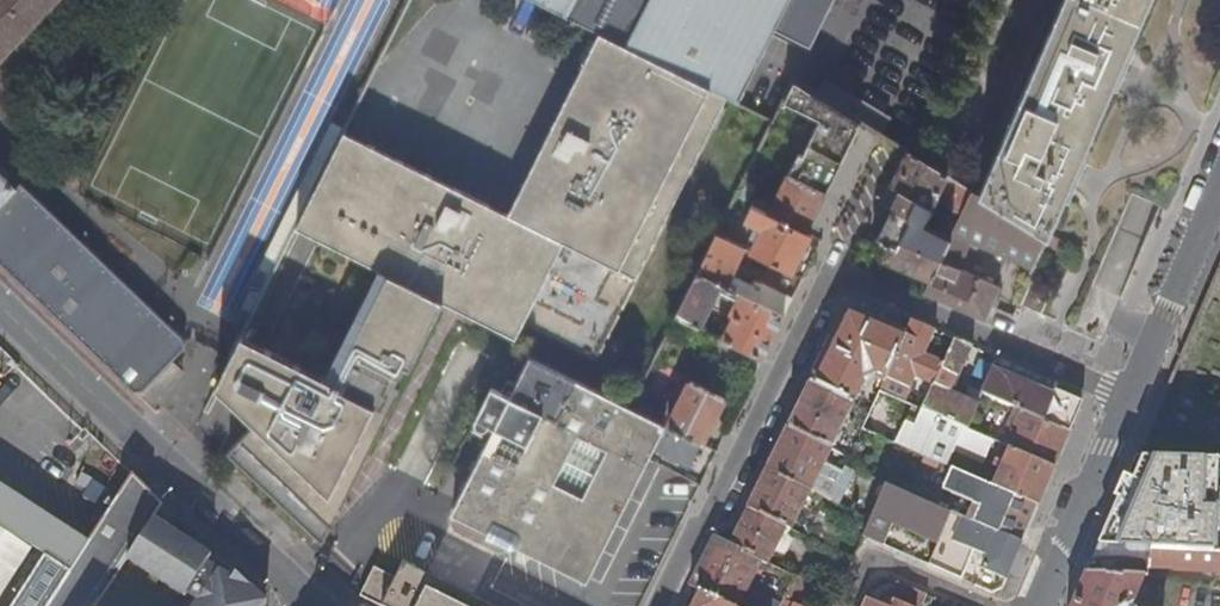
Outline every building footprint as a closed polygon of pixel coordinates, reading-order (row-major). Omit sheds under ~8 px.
[(59,0),(0,0),(0,62),(59,0)] [(811,46),(834,0),(535,0),(600,33),(729,98),(738,102),(774,28),(811,46)] [(978,195),(1047,238),(1148,0),(1060,0),(978,195)] [(572,185),(507,316),(596,360),(729,98),(600,33),(508,215),(521,222),(546,172),(572,185)] [(825,192),(861,121),(794,80),(784,100),(817,117),(802,146),(807,148),(805,154),(799,151),(789,174),(825,192)] [(295,229),(343,133),(345,128),(335,123),(243,306),(254,312),(295,229)] [(372,147),(343,133),(295,229),(324,244),(372,147)] [(227,453),(302,523),(329,494),(323,489),(356,453),(364,457),(399,393),(393,390),(404,370),(409,372),(444,305),(458,277),(456,276),(491,207),(372,147),(324,244),(380,273),(326,380),(271,353),(239,412),(254,426),(227,453)] [(923,225),(947,175),(907,150),(880,202),(892,208),(879,234),(875,233),(872,239),(876,241),(882,257),(931,278),(950,238),(923,225)] [(132,389),(139,391),(145,391),(147,389),(157,379),(174,361),(186,349),(188,346),(187,342),(22,184),(17,189),(0,172),(0,263),(132,389)] [(499,332),(507,316),(572,185),(546,172),(521,222),(508,215),(491,207),(456,276),(458,277),(444,305),(499,332)] [(789,174),(768,214),(805,233),(825,192),(789,174)] [(970,240),(1033,269),(1046,238),(978,195),(972,191),(950,238),(931,278),(925,292),(985,319),(1000,285),(969,272),(964,284),(956,280),(962,268),(958,267),(970,240)] [(763,228),(751,252),(792,272),(811,236),(805,233),(768,214),(750,205),(743,219),(763,228)] [(792,272),(751,252),(716,234),(698,272),(721,283),(739,292),(785,315),(804,278),(792,272)] [(703,319),(721,283),(698,272),(677,315),(717,336),(748,351),(763,359),(785,315),(739,292),(730,310),(732,315),(734,315),(726,331),(703,319)] [(1049,292),(1027,282),(1018,305),(1039,315),(1049,292)] [(850,308),(813,382),(854,402),(865,380),(871,380),(876,375),(885,379),(887,376),(907,333),(850,308)] [(916,375),(935,384),(945,362),(926,353),(937,330),(913,320),(907,333),(887,376),(910,387),(916,375)] [(234,335),(240,338),(246,327),(239,324),(234,335)] [(739,369),(748,351),(717,336),(708,354),(739,369)] [(215,389),(239,412),(271,353),(240,338),(219,381),(215,389)] [(960,376),(973,346),(956,338),(945,362),(935,384),(924,409),(968,429),(983,394),(986,387),(979,385),(976,390),(967,386),(967,398),(948,390),(955,374),(960,376)] [(690,467),(702,443),(669,426),(527,355),(446,524),(449,525),(456,511),(488,527),(484,535),(510,547),(514,547),(519,544),(567,568),(616,467),(639,478),(653,448),(690,467)] [(185,372),(174,361),(157,379),(168,390),(185,372)] [(1057,389),(997,363),(986,387),(983,394),(1012,406),(1022,411),(1070,433),(1081,409),(1053,397),(1057,389)] [(692,378),(669,426),(702,443),(726,395),(692,378)] [(813,382),(791,427),(831,448),(854,402),(813,382)] [(951,467),(958,451),(968,429),(924,409),(880,391),(863,428),(951,467)] [(1009,413),(1012,406),(983,394),(968,429),(994,440),(997,434),(991,432),(1001,410),(1009,413)] [(1000,434),(997,442),(1003,444),(1010,447),(1056,467),(1070,433),(1022,411),(1010,438),(1000,434)] [(791,427),(772,464),(812,485),(831,448),(791,427)] [(984,462),(994,440),(968,429),(958,451),(984,462)] [(1001,469),(994,485),(1039,506),(1056,467),(1010,447),(1003,462),(997,460),(994,466),(1001,469)] [(366,458),(364,457),(356,453),(323,489),(329,494),(302,523),(322,542),(366,458)] [(772,464),(754,501),(789,519),(794,521),(812,485),(772,464)] [(978,513),(974,522),(1023,543),(1039,506),(994,485),(952,467),(946,482),(980,496),(978,499),(983,502),(980,508),(977,507),(974,512),(978,513)] [(128,559),(146,532),(154,519),(165,504),(136,476),(92,543),(73,573),(48,556),(15,605),(97,605),(128,559)] [(952,513),(887,484),(865,535),(885,544),(895,522),(940,541),(952,513)] [(48,556),(73,573),(92,543),(0,485),(0,526),(48,556)] [(1167,537),(1176,488),(1140,486),(1118,536),(1167,537)] [(1167,537),(1219,539),(1219,491),(1176,488),(1167,537)] [(850,509),(824,497),(809,529),(835,542),(850,509)] [(754,501),(732,544),(763,559),(768,562),(789,519),(754,501)] [(982,567),(1008,578),(1023,543),(974,522),(952,513),(940,541),(930,565),(968,582),(981,553),(987,555),(982,567)] [(165,545),(174,531),(154,519),(146,532),(165,545)] [(207,571),(211,565),(216,558),(174,531),(165,545),(207,571)] [(147,572),(165,545),(146,532),(128,559),(147,572)] [(763,559),(732,544),(716,536),(692,584),(703,590),(735,605),(739,605),(763,559)] [(195,590),(207,571),(165,545),(147,572),(189,599),(195,590)] [(1101,546),(1089,574),(1145,577),(1149,577),(1149,569),(1176,570),(1176,572),(1219,574),(1219,552),(1101,546)] [(361,594),(384,605),(494,605),(405,561),(397,577),(376,566),(361,594)] [(213,575),(217,569),(211,565),(207,571),(213,575)] [(221,580),(225,574),(217,569),(213,575),(221,580)] [(202,594),(213,575),(207,571),(195,590),(202,594)] [(243,586),(246,582),(237,573),(233,579),(243,586)] [(232,580),(233,579),(225,574),(221,580),(229,585),(232,580)] [(1145,577),(1089,574),(1075,605),(1133,605),(1145,577)] [(209,599),(221,580),(213,575),(202,594),(209,599)] [(795,576),(789,589),(785,598),(795,602),(804,605),(806,605),(816,584),(795,575),(795,576)] [(246,582),(243,586),(233,579),(232,580),(229,585),(262,605),(263,605),(266,602),(246,582)] [(216,603),(229,585),(221,580),(209,599),(216,603)] [(899,593),(926,605),(930,595),(903,583),(899,593)] [(216,603),(214,605),(262,605),(229,585),(216,603)] [(703,590),(695,605),(735,605),(703,590)] [(869,597),(865,605),(890,605),(869,597)] [(785,598),(782,604),(781,605),(794,605),(795,602),(785,598)]
